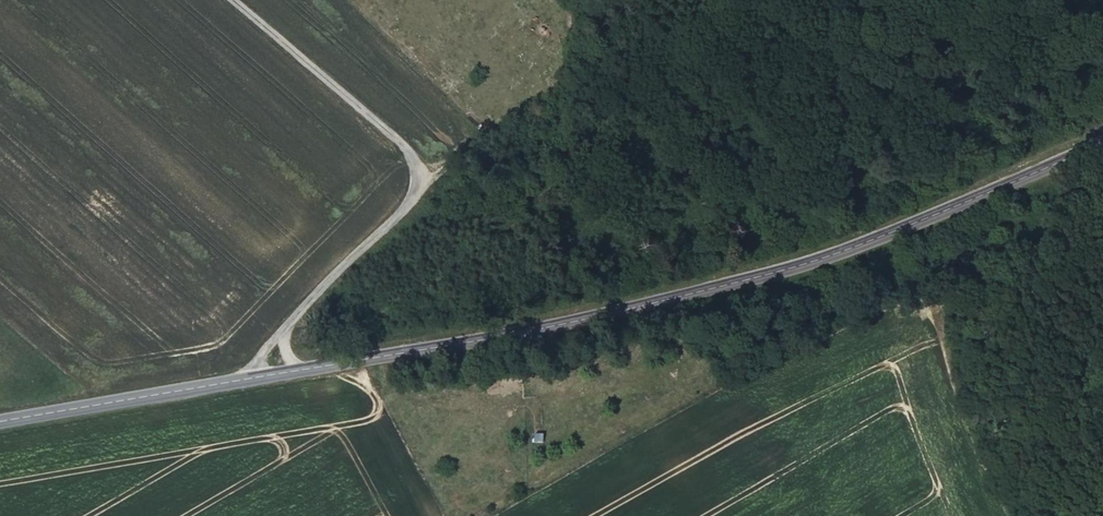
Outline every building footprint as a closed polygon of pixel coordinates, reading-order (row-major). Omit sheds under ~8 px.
[(533,441),(543,442),(543,434),(534,433),(533,441)]
